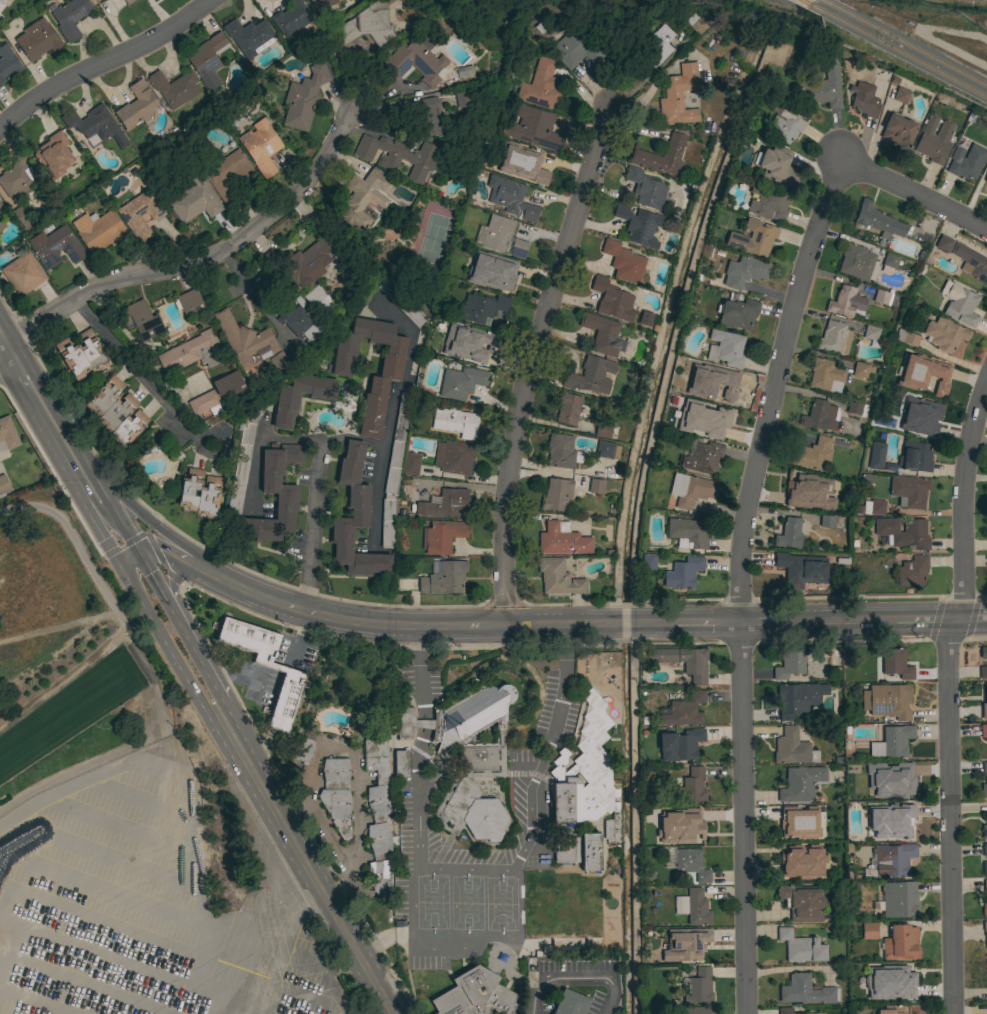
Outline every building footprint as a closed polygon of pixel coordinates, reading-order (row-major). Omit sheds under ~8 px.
[(50,14),(70,0),(87,0),(93,9),(86,14),(86,15),(83,17),(83,16),(72,23),(81,36),(68,45),(56,26),(58,25),(50,14)] [(291,6),(287,0),(300,0),(312,18),(311,20),(301,28),(299,26),(283,38),(269,17),(279,10),(281,13),(291,6)] [(319,9),(316,0),(336,0),(337,3),(319,9)] [(355,14),(377,0),(381,0),(402,31),(377,48),(368,34),(360,35),(345,46),(334,30),(349,19),(356,30),(355,14)] [(684,21),(694,12),(699,18),(702,15),(710,24),(697,36),(684,21)] [(52,52),(49,48),(35,58),(36,59),(30,63),(14,39),(23,32),(22,30),(42,16),(46,23),(47,22),(62,45),(52,52)] [(234,18),(241,28),(250,22),(253,26),(263,19),(274,35),(270,38),(273,42),(256,54),(246,61),(231,38),(229,39),(221,27),(234,18)] [(642,80),(622,61),(652,30),(654,32),(663,23),(674,34),(666,43),(672,49),(642,80)] [(548,50),(572,26),(582,36),(583,35),(591,44),(593,43),(604,55),(593,66),(583,56),(569,70),(548,50)] [(379,59),(386,52),(390,55),(403,42),(406,45),(423,28),(436,41),(427,51),(436,59),(441,54),(449,61),(442,68),(446,72),(439,78),(440,79),(430,90),(419,79),(421,77),(409,65),(397,77),(379,60),(379,59)] [(215,55),(222,66),(213,72),(224,88),(212,96),(185,56),(199,46),(198,46),(206,40),(206,41),(209,38),(219,30),(227,43),(228,46),(215,55)] [(2,85),(0,86),(0,46),(6,42),(12,51),(11,52),(21,66),(22,66),(24,68),(12,76),(11,76),(1,83),(2,85)] [(308,67),(319,62),(317,56),(324,53),(335,77),(330,80),(318,85),(315,94),(318,95),(306,133),(281,125),(287,106),(282,105),(289,81),(299,84),(301,77),(309,79),(311,74),(308,67)] [(515,99),(520,82),(529,85),(539,55),(555,61),(550,76),(556,78),(553,89),(560,91),(556,104),(552,103),(550,110),(515,99)] [(663,76),(680,75),(679,63),(695,62),(698,90),(681,91),(683,110),(698,109),(699,121),(679,123),(679,122),(671,123),(672,124),(660,125),(658,99),(664,98),(663,76)] [(471,65),(473,75),(457,78),(455,68),(471,65)] [(828,109),(827,102),(799,104),(797,82),(825,80),(824,66),(837,65),(841,108),(828,109)] [(197,81),(193,83),(199,92),(170,111),(158,92),(157,92),(154,88),(152,89),(146,79),(148,77),(147,76),(158,69),(167,84),(190,69),(197,81)] [(128,104),(136,99),(127,87),(141,78),(159,104),(152,109),(153,111),(148,115),(150,118),(151,120),(145,125),(141,120),(140,121),(139,120),(138,121),(139,123),(135,126),(134,125),(133,126),(133,127),(126,132),(113,112),(127,103),(128,104)] [(874,87),(871,97),(875,98),(874,103),(880,104),(875,119),(865,116),(865,114),(855,111),(856,109),(849,107),(854,93),(847,91),(849,85),(854,87),(856,81),(874,87)] [(910,92),(905,105),(891,99),(897,86),(910,92)] [(469,90),(472,105),(457,108),(454,93),(469,90)] [(439,98),(438,106),(437,106),(439,111),(437,112),(441,126),(446,126),(444,137),(437,136),(438,135),(419,133),(415,114),(384,121),(381,108),(431,97),(439,98)] [(799,133),(798,132),(792,140),(791,139),(787,145),(764,130),(774,115),(775,116),(775,115),(774,113),(774,112),(771,111),(778,99),(801,113),(798,118),(805,123),(799,133)] [(507,113),(511,102),(523,106),(524,104),(554,115),(549,132),(562,136),(556,153),(501,134),(506,120),(517,124),(520,117),(507,113)] [(128,143),(119,149),(110,136),(101,142),(94,133),(86,139),(81,132),(78,133),(73,125),(67,129),(59,117),(72,109),(80,121),(86,116),(85,114),(101,103),(128,143)] [(883,129),(882,128),(889,113),(906,121),(906,119),(916,124),(914,129),(917,130),(908,150),(879,137),(883,129)] [(939,166),(928,161),(930,158),(913,150),(923,129),(922,129),(929,114),(938,118),(931,134),(935,136),(936,132),(937,132),(943,120),(954,125),(946,142),(942,150),(946,152),(939,166)] [(276,171),(264,179),(240,144),(257,132),(251,125),(263,117),(282,146),(271,153),(267,147),(264,149),(269,156),(267,157),(276,171)] [(662,158),(670,131),(686,136),(678,161),(682,162),(678,175),(675,174),(674,175),(629,161),(635,143),(637,143),(635,149),(662,158)] [(405,178),(412,164),(399,158),(392,173),(375,165),(380,154),(385,156),(386,153),(376,148),(369,163),(352,155),(362,134),(377,141),(379,136),(390,141),(389,143),(391,144),(393,139),(404,144),(403,147),(417,153),(422,141),(438,149),(433,159),(435,160),(429,172),(427,171),(420,185),(405,178)] [(46,149),(66,135),(80,155),(69,162),(70,164),(65,168),(68,173),(60,179),(53,169),(56,167),(55,166),(48,171),(37,155),(31,159),(22,146),(36,136),(46,149)] [(971,143),(986,151),(986,153),(974,181),(967,177),(966,179),(958,175),(957,177),(945,172),(951,159),(949,158),(955,146),(965,150),(962,157),(964,158),(971,143)] [(511,177),(516,160),(511,159),(514,150),(519,152),(521,145),(539,150),(535,164),(538,165),(537,170),(550,174),(545,188),(511,177)] [(760,177),(763,169),(757,167),(764,148),(770,151),(771,148),(776,150),(777,147),(791,152),(786,165),(800,170),(794,189),(760,177)] [(239,183),(233,174),(227,178),(238,194),(224,204),(202,172),(237,148),(255,172),(239,183)] [(13,154),(25,156),(24,163),(27,167),(30,165),(36,176),(32,179),(33,181),(26,186),(28,189),(15,198),(12,194),(7,197),(0,186),(0,175),(1,174),(0,173),(6,169),(7,171),(11,168),(13,154)] [(651,177),(651,180),(663,184),(663,185),(667,187),(659,211),(652,209),(652,208),(635,203),(637,196),(632,194),(635,183),(623,179),(627,165),(641,169),(640,174),(651,177)] [(209,219),(203,210),(181,225),(164,199),(186,184),(180,176),(194,166),(223,209),(209,219)] [(382,209),(369,199),(360,210),(372,218),(361,233),(353,226),(352,228),(350,226),(347,230),(338,223),(342,218),(340,217),(347,207),(342,204),(344,202),(343,201),(347,195),(349,195),(352,192),(344,186),(353,174),(362,181),(372,167),(390,181),(381,193),(377,189),(375,191),(389,201),(382,209)] [(534,223),(520,219),(522,211),(517,210),(515,216),(503,212),(504,207),(487,202),(491,188),(486,187),(490,174),(525,185),(524,187),(526,188),(523,196),(522,195),(520,202),(538,207),(534,223)] [(770,219),(769,221),(752,215),(753,214),(746,212),(750,199),(757,202),(758,198),(757,197),(758,196),(749,192),(752,181),(788,193),(785,200),(788,201),(785,210),(787,211),(782,223),(770,219)] [(151,185),(168,210),(152,221),(148,215),(144,214),(140,217),(152,235),(138,244),(116,210),(151,185)] [(865,225),(864,228),(852,223),(854,218),(855,219),(860,206),(859,206),(862,198),(872,202),(869,208),(882,213),(882,215),(895,220),(895,221),(906,225),(901,238),(889,234),(887,241),(879,238),(881,231),(865,225)] [(616,202),(629,206),(628,211),(631,212),(630,215),(635,217),(637,209),(654,215),(655,213),(664,216),(660,228),(654,226),(650,237),(654,238),(653,241),(658,242),(655,251),(639,245),(640,244),(625,240),(627,233),(624,232),(627,221),(612,216),(616,202)] [(35,223),(24,231),(11,211),(22,204),(35,223)] [(111,208),(128,233),(113,243),(112,241),(91,256),(75,233),(77,232),(70,223),(85,213),(91,222),(111,208)] [(510,237),(528,243),(523,259),(508,255),(512,242),(506,240),(502,253),(480,246),(490,214),(515,221),(510,237)] [(766,259),(746,252),(746,253),(724,246),(728,231),(748,238),(750,232),(746,230),(743,228),(746,217),(760,222),(759,226),(762,227),(763,223),(779,229),(775,240),(772,239),(766,259)] [(74,237),(87,255),(73,265),(66,254),(65,255),(61,249),(58,251),(58,256),(61,261),(46,271),(38,261),(39,260),(26,241),(41,231),(45,237),(64,223),(74,237)] [(316,242),(333,227),(348,245),(334,257),(329,251),(326,254),(331,260),(321,269),(323,271),(301,289),(295,282),(293,283),(285,274),(288,272),(281,264),(297,250),(300,254),(315,241),(316,242)] [(947,254),(934,247),(940,234),(953,241),(947,254)] [(637,285),(612,277),(615,269),(609,268),(613,256),(600,252),(604,238),(620,243),(619,248),(629,251),(629,253),(646,258),(637,285)] [(955,241),(986,259),(986,286),(968,275),(959,270),(963,261),(949,253),(955,241)] [(850,277),(850,276),(837,272),(842,256),(840,256),(845,242),(866,249),(865,251),(876,255),(866,283),(850,277)] [(18,298),(0,271),(0,269),(16,258),(14,255),(16,253),(15,253),(22,248),(22,249),(25,247),(27,250),(28,250),(47,279),(18,298)] [(899,256),(895,270),(892,269),(890,274),(880,271),(882,266),(881,265),(886,251),(899,256)] [(769,264),(765,281),(757,278),(757,281),(747,278),(746,282),(743,281),(740,291),(726,287),(726,286),(722,285),(725,275),(723,274),(727,260),(737,263),(739,255),(769,264)] [(512,295),(507,293),(507,295),(503,294),(504,292),(493,289),(466,281),(471,266),(495,273),(499,260),(519,266),(516,275),(518,275),(512,295)] [(618,319),(619,319),(602,314),(595,312),(601,293),(589,289),(594,275),(608,280),(607,284),(618,288),(618,290),(630,294),(629,295),(633,296),(629,309),(634,311),(630,323),(618,319)] [(376,287),(386,278),(427,321),(418,330),(376,287)] [(974,307),(973,306),(970,313),(978,317),(972,329),(956,320),(959,315),(957,314),(955,320),(942,313),(948,301),(950,302),(951,301),(944,297),(945,296),(939,293),(945,280),(951,283),(952,282),(980,297),(974,307)] [(294,301),(302,294),(303,295),(317,283),(330,305),(319,312),(313,302),(312,302),(311,301),(300,307),(314,323),(316,321),(319,324),(317,325),(322,330),(308,343),(302,336),(298,340),(283,323),(281,325),(275,319),(283,312),(286,315),(297,305),(294,301)] [(866,299),(863,312),(853,310),(851,318),(846,317),(846,316),(834,313),(834,314),(824,311),(827,300),(834,302),(839,284),(856,288),(854,294),(858,295),(858,296),(861,297),(866,299)] [(195,287),(205,309),(185,318),(181,309),(177,311),(172,300),(176,298),(175,297),(195,287)] [(892,294),(888,307),(872,301),(876,289),(892,294)] [(470,295),(471,294),(482,297),(483,295),(495,299),(496,295),(511,299),(506,313),(494,309),(491,319),(490,318),(488,326),(483,324),(482,325),(465,320),(464,320),(458,318),(466,293),(470,295)] [(141,341),(134,326),(127,329),(119,319),(115,311),(142,298),(150,316),(155,314),(163,331),(141,341)] [(756,315),(754,315),(752,324),(750,323),(748,330),(717,323),(720,309),(719,309),(720,304),(722,304),(722,300),(733,303),(734,302),(742,304),(744,299),(759,302),(756,315)] [(212,314),(225,307),(235,326),(258,332),(266,328),(270,335),(271,335),(275,342),(276,341),(279,346),(278,346),(279,350),(271,354),(266,346),(247,356),(252,364),(241,370),(212,314)] [(649,327),(637,323),(641,310),(653,314),(649,327)] [(615,338),(620,340),(614,358),(589,350),(595,330),(592,329),(592,330),(577,326),(582,311),(620,324),(615,338)] [(433,328),(436,315),(452,320),(448,332),(433,328)] [(953,351),(952,350),(950,355),(935,348),(936,346),(928,342),(930,338),(922,333),(928,320),(934,323),(937,315),(951,322),(951,323),(962,328),(971,332),(966,342),(959,339),(953,351)] [(364,393),(367,394),(370,376),(378,377),(382,353),(386,354),(387,345),(367,342),(368,339),(359,337),(355,359),(352,358),(349,378),(331,375),(331,373),(326,372),(327,364),(332,365),(338,331),(350,334),(353,317),(395,324),(393,335),(407,338),(400,381),(389,380),(380,428),(382,428),(380,440),(357,436),(364,393)] [(845,329),(852,331),(846,355),(838,353),(838,354),(815,349),(818,338),(821,338),(823,329),(824,329),(826,319),(846,324),(845,329)] [(879,329),(876,342),(862,338),(866,325),(879,329)] [(198,333),(210,327),(223,355),(220,356),(223,361),(207,369),(205,363),(201,365),(198,359),(165,375),(155,356),(199,335),(198,333)] [(92,334),(92,335),(93,337),(94,336),(98,342),(105,354),(103,355),(106,359),(107,359),(110,365),(92,375),(89,369),(82,374),(83,376),(74,381),(59,354),(59,353),(58,351),(57,352),(53,344),(63,338),(65,341),(89,328),(92,334)] [(915,348),(893,339),(898,328),(919,337),(915,348)] [(723,365),(724,361),(717,359),(716,362),(705,360),(709,344),(717,346),(718,342),(707,340),(710,329),(744,337),(740,355),(743,356),(740,369),(723,365)] [(475,333),(475,334),(497,340),(490,367),(465,361),(467,353),(465,353),(470,332),(475,333)] [(277,373),(267,360),(280,350),(289,363),(277,373)] [(582,375),(581,374),(583,369),(581,368),(585,354),(617,363),(613,374),(604,372),(602,378),(610,380),(606,395),(587,390),(587,391),(576,388),(576,386),(574,386),(573,389),(560,386),(565,372),(582,376),(582,375)] [(936,381),(939,382),(939,379),(927,375),(924,388),(923,388),(923,389),(922,389),(921,391),(913,388),(913,390),(895,385),(904,354),(907,355),(907,354),(914,356),(915,354),(923,356),(923,357),(931,359),(931,360),(951,366),(945,383),(948,384),(945,396),(941,394),(940,397),(932,395),(936,381)] [(810,371),(813,357),(835,362),(833,368),(845,371),(843,383),(842,383),(840,394),(828,391),(828,392),(808,388),(811,371),(810,371)] [(869,366),(874,367),(873,373),(867,372),(865,379),(851,376),(855,362),(869,365),(869,366)] [(461,369),(474,372),(474,369),(489,372),(486,387),(473,384),(471,394),(465,393),(464,401),(438,396),(444,368),(460,372),(461,369)] [(211,382),(237,369),(244,384),(238,386),(240,390),(233,394),(231,390),(217,396),(211,382)] [(726,403),(718,401),(719,400),(704,396),(706,387),(705,387),(706,383),(707,383),(710,372),(727,376),(728,370),(742,373),(739,386),(730,384),(726,403)] [(279,384),(291,386),(293,373),(337,380),(334,401),(308,397),(309,394),(300,392),(296,412),(294,412),(290,431),(272,428),(279,384)] [(144,426),(143,425),(141,427),(142,428),(121,451),(112,443),(114,441),(107,435),(108,433),(102,427),(104,426),(99,421),(98,422),(95,420),(98,416),(93,411),(91,412),(83,405),(105,382),(110,386),(112,384),(107,380),(112,374),(124,385),(119,391),(117,390),(114,393),(119,397),(117,400),(120,403),(123,400),(121,398),(127,392),(139,403),(133,409),(133,408),(131,410),(132,411),(128,415),(127,414),(126,416),(130,419),(133,416),(132,414),(137,409),(149,420),(144,426)] [(213,388),(217,396),(220,403),(217,404),(219,408),(210,412),(209,409),(207,410),(210,415),(203,418),(200,413),(193,416),(186,402),(213,388)] [(383,499),(384,493),(382,493),(400,392),(403,393),(404,388),(414,390),(395,499),(393,548),(380,547),(381,499),(383,499)] [(555,422),(559,405),(556,404),(560,390),(566,392),(566,393),(582,397),(574,427),(555,422)] [(833,420),(836,421),(834,431),(825,429),(824,431),(800,426),(803,415),(807,416),(811,398),(828,402),(827,405),(836,407),(833,420)] [(942,410),(942,411),(941,415),(940,416),(939,421),(940,422),(939,425),(938,425),(935,437),(923,435),(901,430),(906,406),(910,407),(912,398),(943,405),(942,410)] [(848,401),(867,405),(865,418),(858,416),(859,415),(845,412),(848,401)] [(728,428),(729,428),(726,440),(711,436),(712,432),(698,429),(699,423),(703,404),(714,407),(714,408),(729,411),(727,418),(730,419),(728,428)] [(460,433),(431,428),(434,408),(478,414),(474,441),(459,439),(460,433)] [(240,514),(227,512),(228,508),(222,507),(224,493),(229,494),(241,431),(237,430),(239,418),(242,419),(243,416),(246,417),(248,409),(258,411),(240,514)] [(20,445),(0,453),(0,418),(7,415),(20,445)] [(608,439),(594,436),(597,421),(612,424),(611,425),(608,439)] [(567,468),(566,469),(546,466),(548,452),(546,451),(549,433),(573,436),(571,450),(575,451),(575,452),(583,453),(582,460),(581,462),(580,463),(579,463),(574,462),(573,469),(567,468)] [(789,464),(792,447),(800,449),(800,446),(810,448),(810,445),(814,445),(817,435),(831,438),(828,449),(831,450),(828,463),(821,461),(819,471),(789,464)] [(353,527),(352,553),(391,555),(390,573),(371,572),(371,575),(345,574),(345,565),(333,564),(333,543),(328,543),(328,537),(331,537),(331,518),(349,518),(350,509),(347,509),(347,485),(336,483),(340,458),(343,458),(346,439),(365,442),(357,485),(369,485),(368,527),(353,527)] [(614,445),(619,446),(617,459),(612,458),(611,460),(594,456),(597,440),(614,444),(614,445)] [(915,471),(915,472),(901,470),(901,469),(896,468),(898,457),(901,457),(903,440),(916,441),(916,442),(930,444),(929,451),(931,451),(930,461),(932,461),(931,473),(915,471)] [(432,466),(436,442),(444,443),(444,442),(475,446),(473,460),(470,460),(470,461),(473,461),(472,468),(470,467),(469,477),(439,472),(440,467),(432,466)] [(721,458),(717,457),(713,476),(679,468),(682,455),(692,458),(693,454),(695,455),(697,443),(707,445),(707,442),(724,445),(721,458)] [(867,469),(870,442),(885,444),(882,470),(867,469)] [(279,450),(279,444),(302,445),(301,464),(283,463),(283,470),(286,470),(285,476),(280,476),(279,485),(298,485),(297,505),(299,505),(299,511),(293,511),(293,532),(280,532),(280,542),(254,541),(254,537),(236,537),(236,518),(275,519),(276,493),(261,493),(262,449),(279,450)] [(417,476),(401,473),(404,452),(420,455),(417,476)] [(785,480),(788,467),(802,470),(802,469),(818,473),(816,481),(817,481),(810,510),(787,504),(787,503),(786,502),(788,496),(789,496),(790,494),(793,495),(795,485),(796,485),(797,483),(785,480)] [(204,516),(194,514),(195,511),(186,510),(187,508),(177,506),(178,501),(179,501),(179,495),(178,495),(181,478),(188,479),(188,476),(186,475),(187,468),(203,470),(202,478),(201,477),(201,480),(202,480),(201,485),(200,485),(200,487),(205,488),(206,483),(204,483),(205,475),(221,478),(216,509),(215,509),(214,513),(215,514),(214,520),(204,518),(204,516)] [(668,494),(673,473),(686,476),(686,475),(717,482),(713,499),(705,497),(705,500),(696,498),(695,502),(691,501),(688,512),(674,509),(677,496),(668,494)] [(5,495),(0,497),(0,475),(3,474),(10,490),(4,493),(5,495)] [(930,480),(929,491),(925,490),(923,510),(903,508),(904,507),(897,507),(898,496),(888,496),(890,476),(930,480)] [(565,512),(546,510),(540,510),(541,497),(544,498),(545,490),(546,490),(547,478),(567,480),(573,480),(571,499),(567,498),(565,512)] [(604,480),(602,495),(587,493),(589,479),(604,480)] [(455,489),(455,488),(467,489),(466,511),(462,511),(462,518),(456,518),(456,517),(445,516),(445,517),(427,516),(427,515),(425,515),(425,518),(416,517),(416,514),(415,514),(415,502),(439,503),(440,488),(455,489)] [(862,514),(863,501),(870,502),(870,499),(885,501),(884,516),(862,514)] [(820,515),(835,517),(834,528),(819,527),(820,515)] [(801,534),(800,549),(795,548),(795,547),(782,546),(782,547),(773,546),(774,535),(781,536),(782,522),(784,522),(784,517),(800,518),(799,534),(801,534)] [(707,549),(676,548),(677,538),(666,538),(667,518),(689,519),(689,520),(704,521),(703,528),(706,528),(705,538),(707,538),(707,549)] [(891,547),(891,535),(874,535),(873,519),(897,518),(897,532),(903,532),(903,520),(925,519),(925,538),(929,538),(929,550),(904,550),(904,546),(891,547)] [(429,528),(430,520),(466,522),(466,530),(467,530),(467,538),(449,537),(449,542),(450,542),(450,555),(448,555),(448,556),(424,554),(425,550),(422,550),(423,528),(429,528)] [(538,532),(545,532),(545,520),(558,520),(558,521),(568,521),(568,532),(578,532),(578,537),(591,537),(591,553),(538,553),(538,532)] [(802,587),(784,587),(785,568),(774,568),(775,552),(790,553),(790,556),(825,557),(825,562),(826,562),(825,579),(824,583),(802,583),(802,587)] [(655,569),(642,568),(642,554),(655,555),(655,569)] [(907,561),(911,561),(911,555),(927,555),(927,568),(925,568),(925,578),(923,578),(923,585),(897,586),(896,566),(907,566),(907,561)] [(568,572),(569,583),(570,583),(570,579),(585,579),(586,594),(570,594),(570,593),(542,593),(542,582),(541,582),(541,572),(537,572),(537,557),(563,557),(564,572),(568,572)] [(693,588),(663,587),(663,572),(671,572),(672,562),(684,563),(685,557),(704,557),(703,570),(694,570),(693,588)] [(444,593),(444,594),(422,594),(422,593),(418,593),(418,577),(427,577),(427,574),(439,574),(439,561),(466,561),(466,572),(463,573),(463,580),(462,580),(462,593),(444,593)] [(274,659),(271,658),(270,662),(306,674),(304,680),(307,681),(304,688),(302,687),(287,733),(266,727),(283,673),(251,663),(255,653),(215,640),(223,617),(281,636),(274,659)] [(691,685),(690,675),(683,675),(683,662),(677,662),(647,663),(646,649),(684,648),(684,649),(699,649),(706,649),(707,660),(705,660),(705,685),(691,685)] [(781,648),(804,648),(804,658),(805,658),(805,663),(804,663),(804,674),(786,674),(787,680),(772,680),(772,667),(781,667),(781,648)] [(913,666),(914,680),(900,680),(899,675),(882,675),(881,664),(879,664),(879,658),(881,658),(881,650),(904,649),(905,667),(913,666)] [(979,666),(986,666),(986,679),(979,679),(979,666)] [(480,793),(476,799),(496,799),(507,818),(501,830),(503,833),(498,842),(488,842),(486,839),(472,839),(463,823),(455,837),(441,829),(432,814),(448,786),(453,789),(454,787),(449,784),(456,771),(463,771),(456,759),(456,746),(437,747),(438,743),(431,740),(433,732),(433,730),(423,728),(413,727),(413,730),(410,739),(397,738),(396,732),(395,725),(395,721),(400,707),(412,708),(414,716),(414,720),(424,720),(434,721),(434,717),(433,709),(442,708),(443,710),(478,688),(476,686),(481,683),(484,688),(488,685),(496,689),(497,687),(499,686),(502,685),(505,685),(508,686),(511,687),(513,690),(514,693),(514,697),(513,699),(510,702),(508,704),(505,704),(505,710),(506,710),(506,720),(504,720),(505,777),(470,777),(480,793)] [(817,684),(817,685),(828,685),(828,695),(820,695),(820,705),(807,706),(807,714),(793,714),(793,721),(778,721),(778,706),(780,705),(780,703),(777,703),(777,685),(817,684)] [(910,684),(910,688),(911,688),(911,691),(910,692),(910,703),(907,703),(907,709),(909,709),(910,721),(895,721),(895,716),(893,716),(893,715),(869,716),(869,710),(862,710),(861,691),(869,691),(869,685),(910,684)] [(610,787),(612,787),(612,789),(618,789),(618,797),(612,797),(612,810),(607,814),(604,811),(594,820),(592,820),(591,821),(589,820),(581,820),(581,822),(570,822),(570,827),(566,827),(566,822),(552,822),(552,783),(555,783),(555,778),(554,778),(553,779),(548,772),(555,766),(551,762),(559,755),(557,752),(565,745),(572,753),(566,758),(566,764),(563,767),(563,773),(574,764),(572,761),(581,753),(575,745),(584,737),(578,731),(587,723),(581,716),(591,708),(580,696),(590,687),(606,705),(601,709),(604,712),(603,713),(612,724),(603,731),(608,737),(598,746),(610,760),(610,787)] [(658,725),(658,714),(669,714),(669,701),(689,701),(689,690),(704,690),(704,703),(695,703),(695,712),(702,712),(702,724),(658,725)] [(774,763),(773,752),(774,752),(774,738),(777,738),(777,736),(782,736),(782,726),(797,725),(797,742),(809,742),(810,751),(818,751),(818,762),(810,762),(810,763),(774,763)] [(899,758),(899,757),(869,757),(869,743),(883,742),(883,727),(902,726),(902,725),(914,725),(914,739),(905,739),(906,746),(906,757),(899,758)] [(663,735),(683,735),(683,730),(689,730),(689,729),(705,728),(705,742),(696,742),(696,760),(664,760),(663,735)] [(293,759),(293,746),(300,737),(301,737),(303,731),(315,735),(314,741),(313,753),(307,763),(293,759)] [(388,770),(385,770),(385,784),(390,797),(390,813),(387,814),(389,824),(386,824),(391,836),(390,849),(393,861),(387,862),(391,875),(391,894),(377,897),(374,892),(372,892),(367,879),(367,863),(373,862),(372,854),(367,841),(367,825),(373,824),(371,815),(366,803),(366,788),(375,786),(375,770),(363,770),(363,736),(370,736),(370,738),(387,738),(388,770)] [(409,750),(409,778),(394,778),(394,750),(409,750)] [(350,770),(348,781),(348,789),(351,803),(347,803),(347,805),(351,805),(348,817),(349,816),(350,826),(349,826),(349,840),(342,840),(331,821),(333,820),(332,819),(329,819),(328,813),(326,813),(317,796),(321,789),(323,789),(323,781),(321,770),(323,759),(348,758),(350,770)] [(899,763),(899,762),(913,762),(913,774),(911,774),(911,785),(915,785),(915,799),(907,799),(907,798),(894,798),(894,800),(878,800),(878,772),(889,772),(889,763),(896,763),(899,763)] [(706,789),(706,803),(698,803),(698,802),(683,803),(674,804),(673,778),(689,777),(688,766),(703,766),(703,778),(701,778),(702,789),(706,789)] [(826,784),(812,784),(812,789),(813,789),(813,802),(778,802),(778,789),(786,789),(785,768),(796,768),(796,766),(801,766),(801,768),(825,767),(826,784)] [(893,841),(893,840),(889,840),(889,830),(890,830),(890,821),(880,821),(880,803),(915,803),(915,817),(912,817),(912,830),(907,830),(907,841),(893,841)] [(685,807),(700,807),(700,818),(705,818),(705,819),(708,819),(708,833),(709,833),(709,844),(686,845),(685,807)] [(781,838),(781,829),(779,829),(779,820),(781,820),(781,807),(798,807),(798,809),(806,809),(806,807),(816,807),(816,828),(818,828),(818,837),(814,838),(814,839),(798,839),(798,838),(784,838),(781,838)] [(617,830),(617,841),(612,841),(609,841),(609,840),(608,840),(608,842),(606,842),(606,839),(603,839),(603,820),(612,820),(612,821),(615,821),(615,825),(612,825),(612,830),(617,830)] [(600,848),(602,848),(602,856),(600,856),(600,871),(582,871),(581,855),(578,856),(578,862),(554,862),(554,853),(551,853),(551,847),(554,847),(554,838),(578,837),(578,849),(581,849),(581,834),(600,833),(600,848)] [(792,844),(792,855),(806,855),(806,870),(799,870),(799,880),(776,881),(776,870),(777,870),(777,862),(780,862),(780,856),(778,856),(777,844),(792,844)] [(916,844),(916,858),(907,858),(907,865),(908,865),(908,877),(900,877),(869,877),(869,859),(872,859),(872,849),(874,849),(874,846),(898,846),(898,844),(916,844)] [(710,869),(710,883),(695,883),(695,872),(675,873),(674,849),(701,848),(701,870),(710,869)] [(880,891),(880,886),(882,884),(882,883),(893,883),(893,882),(915,881),(915,892),(917,892),(917,918),(909,918),(909,917),(883,918),(882,911),(877,911),(877,902),(875,902),(875,894),(882,894),(882,892),(880,891)] [(789,908),(785,908),(785,899),(777,900),(777,897),(776,896),(776,889),(777,888),(777,886),(792,885),(792,887),(820,887),(820,896),(823,899),(824,906),(821,909),(821,922),(790,922),(789,908)] [(701,887),(702,898),(706,898),(706,911),(711,911),(711,925),(687,925),(687,914),(674,914),(674,896),(687,896),(687,888),(701,887)] [(861,940),(861,923),(876,923),(877,939),(861,940)] [(882,947),(878,947),(878,940),(882,940),(882,938),(890,938),(889,936),(888,936),(888,927),(889,927),(889,925),(909,924),(909,927),(917,927),(917,948),(919,948),(919,959),(882,960),(882,947)] [(785,940),(777,941),(776,927),(791,927),(791,938),(810,938),(810,937),(817,937),(817,945),(825,945),(825,961),(785,962),(785,940)] [(711,942),(700,942),(700,943),(704,943),(704,951),(699,951),(702,953),(702,960),(699,960),(699,961),(691,961),(691,960),(677,961),(661,962),(661,950),(668,950),(667,929),(711,928),(711,942)] [(887,989),(885,989),(885,965),(907,964),(907,963),(914,963),(915,982),(911,982),(911,988),(914,988),(915,999),(888,1000),(887,989)] [(516,1004),(511,1013),(500,1013),(492,1009),(489,1010),(489,1013),(434,1013),(436,1013),(429,1001),(454,986),(450,980),(476,965),(498,977),(494,984),(516,996),(512,1002),(516,1004)] [(710,992),(712,992),(712,1003),(704,1003),(690,1003),(683,1003),(683,994),(688,994),(688,978),(695,978),(695,967),(710,967),(710,992)] [(779,1002),(778,985),(788,985),(788,974),(791,974),(791,973),(809,973),(809,986),(812,986),(813,985),(814,984),(817,984),(820,985),(820,987),(834,987),(834,988),(839,988),(839,1003),(837,1003),(837,1001),(835,1001),(835,1002),(834,1002),(834,1004),(821,1004),(821,1001),(779,1002)] [(590,999),(584,1013),(552,1013),(562,988),(590,999)] [(906,1013),(877,1013),(877,1010),(883,1009),(883,1006),(902,1005),(903,1008),(904,1011),(902,1013),(906,1013)]
